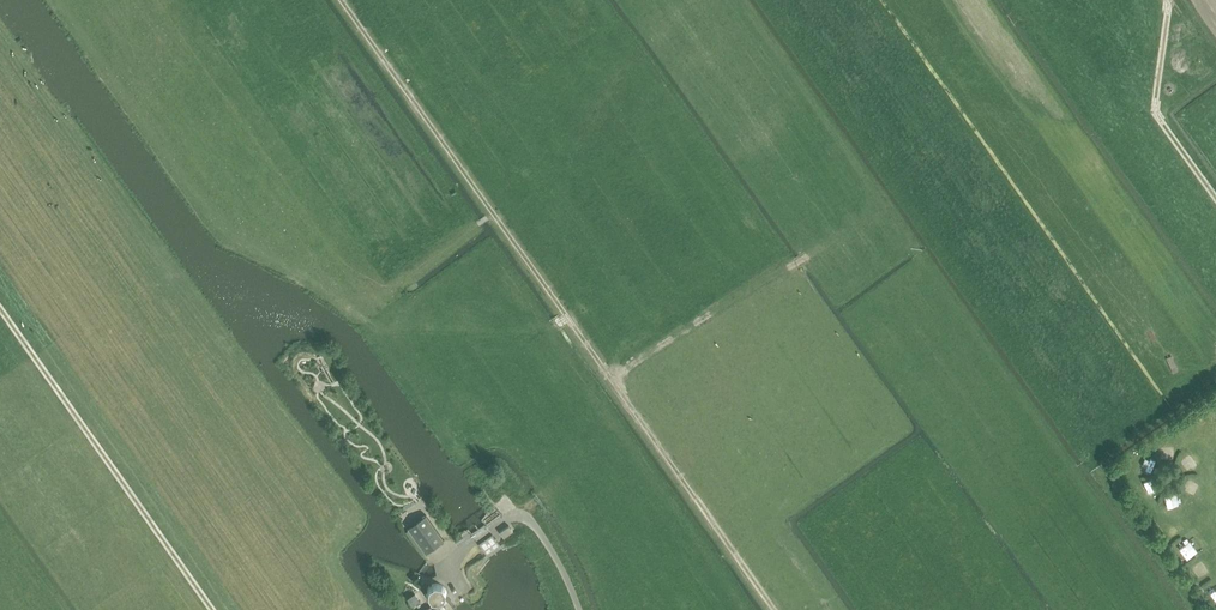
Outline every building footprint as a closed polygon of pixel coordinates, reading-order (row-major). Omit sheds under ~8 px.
[(426,515),(408,527),(426,553),(444,540),(426,515)] [(500,532),(504,538),(513,531),(509,526),(500,532)] [(426,591),(426,593),(426,594),(426,596),(427,598),(428,600),(429,601),(430,602),(432,603),(433,604),(435,604),(437,604),(439,604),(440,604),(442,603),(443,603),(445,602),(446,600),(447,599),(447,597),(448,596),(448,594),(448,592),(448,591),(447,589),(446,587),(445,586),(444,585),(442,584),(441,583),(439,583),(437,583),(435,583),(434,583),(432,583),(431,584),(429,585),(428,586),(427,588),(427,589),(426,591)]
